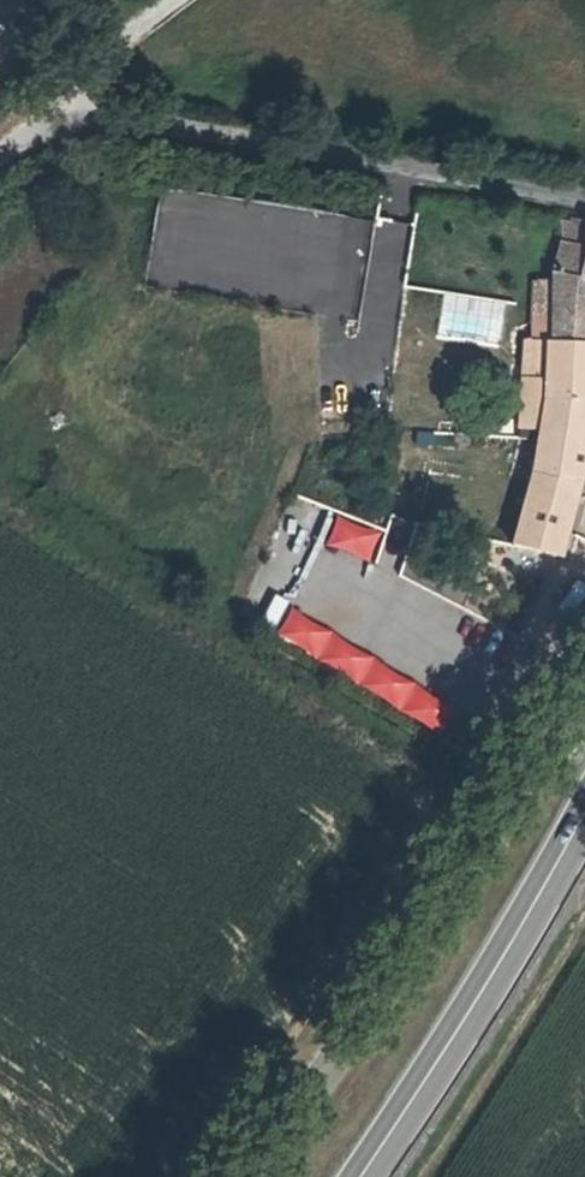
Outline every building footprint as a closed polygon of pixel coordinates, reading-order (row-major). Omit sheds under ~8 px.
[(572,219),(571,223),(560,221),(552,274),(551,282),(550,334),(550,338),(550,340),(584,343),(584,222),(572,219)] [(550,334),(551,282),(533,282),(531,334),(550,334)] [(550,340),(550,338),(546,338),(545,341),(525,339),(521,380),(543,382),(541,425),(541,431),(511,544),(556,558),(576,480),(568,478),(574,443),(584,445),(584,343),(550,340)] [(541,425),(543,382),(521,380),(518,424),(541,425)] [(584,448),(584,445),(574,443),(568,478),(576,480),(580,481),(584,448)] [(337,513),(324,542),(368,561),(381,531),(337,513)] [(410,543),(398,579),(459,599),(471,563),(410,543)] [(288,609),(272,637),(442,732),(457,704),(288,609)]
